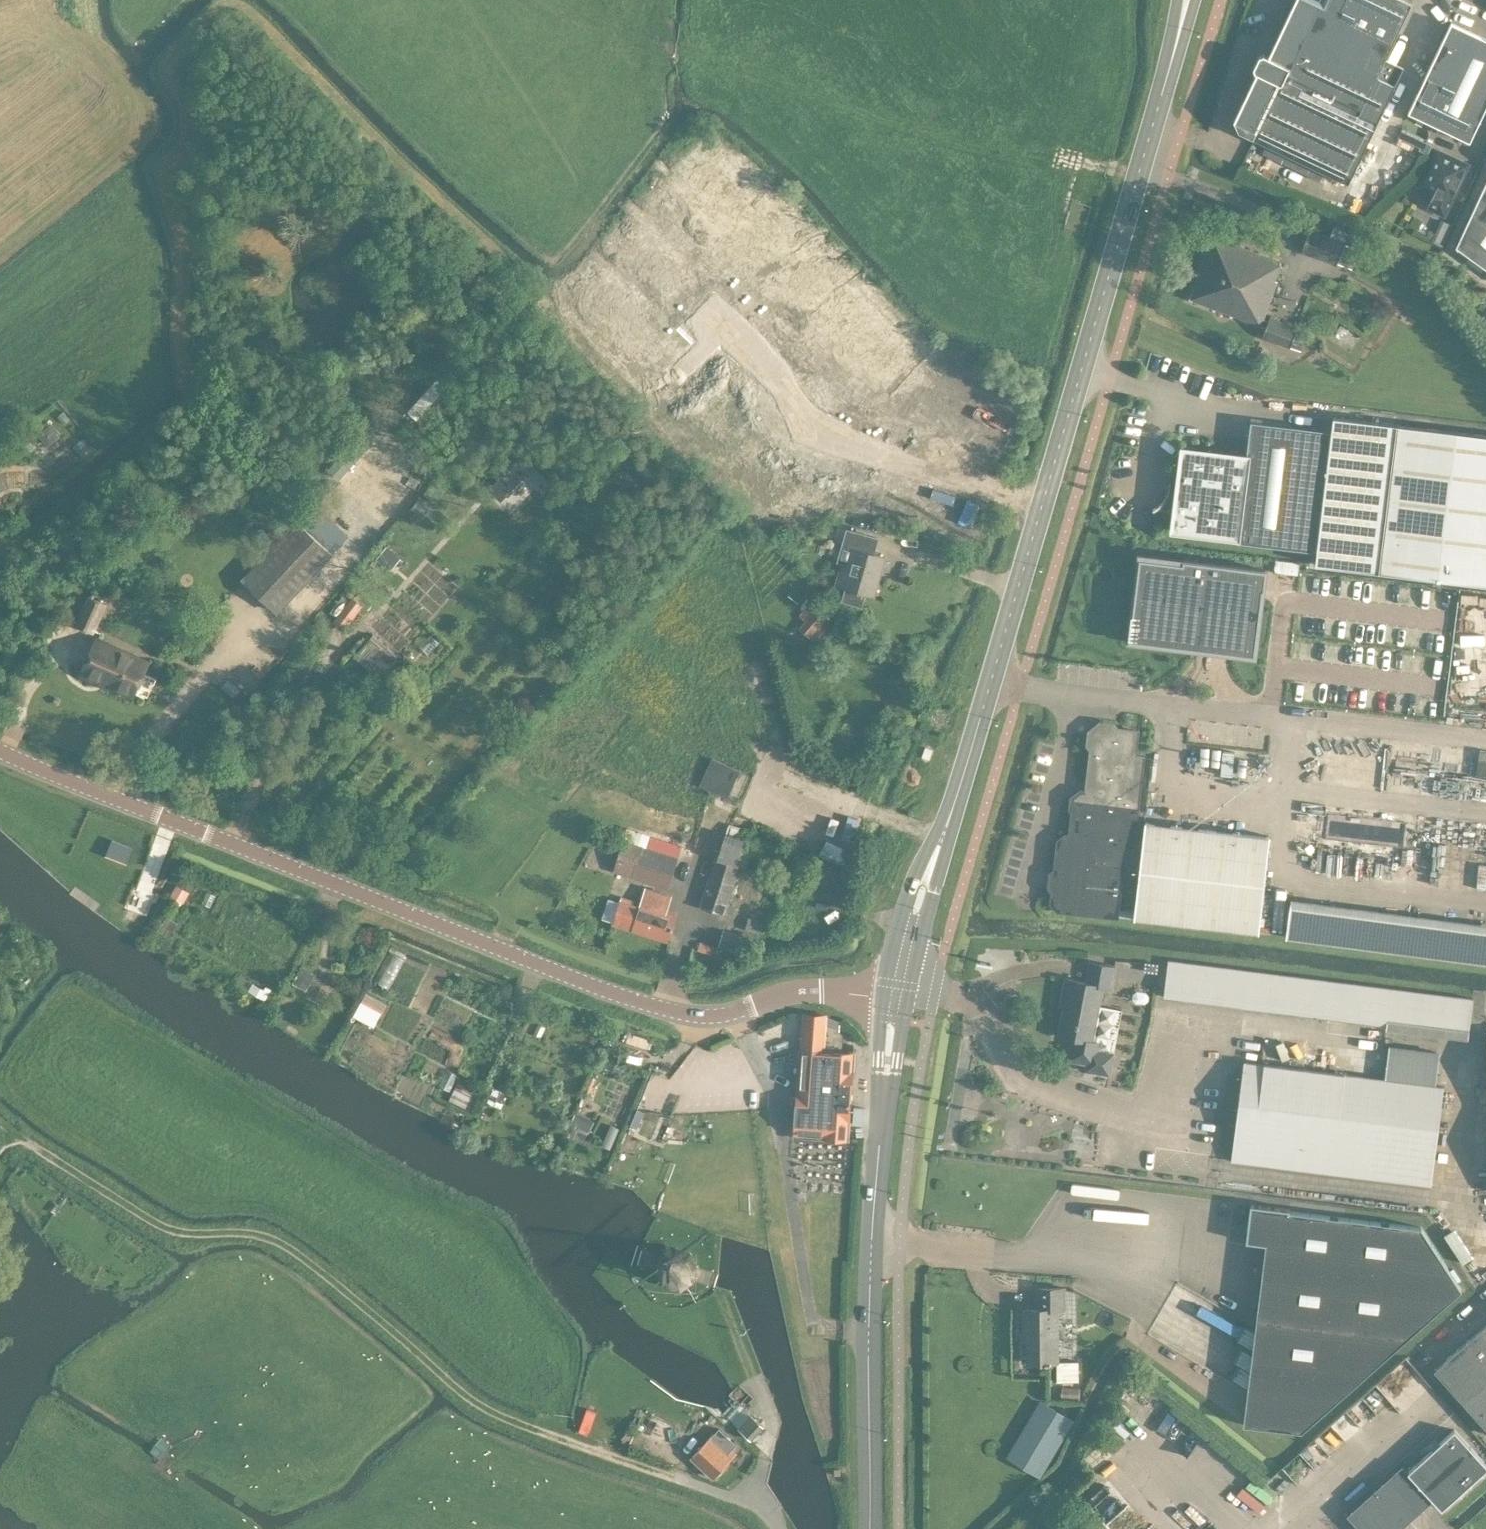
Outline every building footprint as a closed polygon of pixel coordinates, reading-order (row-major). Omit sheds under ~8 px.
[(1279,32),(1376,76),(1411,3),(1404,0),(1295,0),(1279,32)] [(1407,112),(1469,141),(1485,106),(1485,39),(1451,22),(1407,112)] [(1256,74),(1233,121),(1235,131),(1347,184),(1394,84),(1376,76),(1279,32),(1268,57),(1263,54),(1258,56),(1253,68),(1253,72),(1256,74)] [(1443,214),(1450,200),(1467,165),(1437,151),(1420,185),(1435,192),(1428,207),(1443,214)] [(1485,182),(1456,247),(1485,269),(1485,181),(1485,182)] [(772,214),(731,257),(789,313),(789,314),(831,271),(830,271),(773,214),(772,214)] [(1336,264),(1344,243),(1310,231),(1302,252),(1336,264)] [(1260,325),(1280,262),(1212,237),(1189,299),(1260,325)] [(680,244),(666,259),(675,268),(689,253),(680,244)] [(643,252),(620,276),(654,309),(677,286),(643,252)] [(620,276),(596,300),(631,333),(654,309),(620,276)] [(838,277),(820,295),(829,304),(847,286),(838,277)] [(804,312),(790,327),(815,352),(830,337),(804,312)] [(1305,337),(1294,333),(1296,327),(1270,318),(1263,337),(1289,348),(1289,347),(1300,351),(1305,337)] [(897,323),(891,342),(903,346),(909,327),(897,323)] [(849,350),(830,413),(856,421),(856,422),(858,423),(858,421),(866,423),(885,361),(849,350)] [(718,357),(685,392),(719,425),(752,392),(718,357)] [(885,361),(866,423),(875,426),(874,427),(876,428),(876,427),(903,434),(921,371),(885,361)] [(927,410),(923,423),(943,428),(946,416),(927,410)] [(1485,583),(1485,434),(1332,416),(1330,430),(1323,490),(1316,551),(1314,563),(1378,570),(1426,576),(1485,583)] [(1250,420),(1245,456),(1235,537),(1235,541),(1316,551),(1323,490),(1330,430),(1250,420)] [(48,425),(38,434),(45,442),(51,442),(58,436),(48,425)] [(828,492),(849,513),(893,468),(871,447),(828,492)] [(1235,537),(1245,456),(1182,448),(1179,473),(1177,490),(1161,489),(1159,501),(1175,503),(1172,529),(1235,537)] [(500,500),(532,466),(519,454),(487,488),(500,500)] [(428,487),(403,517),(412,525),(438,495),(428,487)] [(297,521),(242,579),(277,612),(332,554),(348,536),(313,503),(297,521)] [(842,563),(840,568),(835,585),(845,588),(842,601),(860,606),(864,593),(873,596),(884,557),(873,554),(877,539),(846,530),(837,562),(842,563)] [(387,545),(375,558),(385,566),(396,553),(387,545)] [(1129,640),(1208,650),(1208,651),(1208,652),(1208,653),(1209,653),(1209,654),(1210,654),(1210,655),(1211,655),(1212,655),(1212,656),(1213,656),(1214,656),(1215,655),(1216,655),(1217,655),(1217,654),(1218,654),(1218,653),(1219,652),(1219,651),(1231,653),(1231,654),(1255,657),(1266,570),(1183,560),(1182,563),(1139,558),(1129,640)] [(92,634),(105,605),(88,598),(75,627),(92,634)] [(352,599),(333,624),(344,632),(363,607),(352,599)] [(812,601),(799,616),(806,622),(800,629),(810,638),(829,616),(812,601)] [(372,634),(361,648),(386,669),(398,655),(372,634)] [(132,695),(146,663),(96,640),(80,674),(96,681),(97,679),(132,695)] [(214,711),(220,716),(228,707),(221,701),(213,710),(214,711)] [(1137,731),(1135,731),(1101,727),(1092,733),(1086,793),(1081,793),(1074,798),(1070,836),(1065,835),(1058,841),(1051,902),(1057,909),(1116,916),(1124,843),(1132,844),(1142,757),(1134,756),(1137,731)] [(713,757),(702,784),(729,796),(741,769),(713,757)] [(1269,836),(1145,822),(1134,917),(1259,931),(1269,836)] [(706,897),(703,904),(722,910),(747,831),(728,825),(709,886),(706,897)] [(680,847),(648,836),(645,847),(643,847),(624,841),(614,871),(633,877),(667,888),(677,858),(680,847)] [(112,842),(107,855),(126,862),(131,849),(112,842)] [(607,899),(601,919),(666,940),(674,915),(665,912),(670,897),(645,888),(643,895),(638,909),(607,899)] [(1485,962),(1485,930),(1290,905),(1286,937),(1485,962)] [(750,918),(747,930),(758,933),(762,921),(750,918)] [(722,929),(717,947),(748,956),(753,939),(722,929)] [(699,941),(696,950),(711,954),(714,946),(699,941)] [(1085,981),(1065,977),(1062,995),(1066,996),(1058,1035),(1073,1038),(1069,1059),(1093,1064),(1092,1071),(1109,1074),(1121,1010),(1099,1005),(1102,986),(1111,988),(1115,966),(1089,961),(1085,981)] [(1157,963),(1143,961),(1142,971),(1156,972),(1157,963)] [(1168,961),(1163,997),(1467,1036),(1472,999),(1168,961)] [(366,991),(354,1015),(376,1026),(388,1002),(366,991)] [(792,1097),(792,1106),(796,1107),(794,1135),(821,1137),(847,1139),(850,1095),(853,1054),(821,1051),(824,1025),(825,1016),(804,1014),(803,1023),(801,1050),(797,1097),(792,1097)] [(1390,1045),(1386,1079),(1437,1086),(1441,1052),(1390,1045)] [(1430,1186),(1442,1087),(1437,1086),(1244,1062),(1232,1160),(1231,1161),(1430,1186)] [(642,1113),(636,1110),(630,1125),(636,1128),(642,1113)] [(582,1143),(588,1131),(570,1122),(564,1134),(582,1143)] [(1265,1243),(1243,1418),(1310,1427),(1460,1292),(1421,1227),(1290,1210),(1290,1208),(1250,1203),(1246,1241),(1265,1243)] [(692,1282),(697,1268),(689,1252),(675,1248),(661,1255),(656,1270),(663,1285),(678,1289),(692,1282)] [(1065,1288),(1055,1288),(1038,1288),(1038,1309),(1024,1309),(1024,1332),(1027,1332),(1027,1363),(1058,1363),(1059,1363),(1059,1362),(1057,1310),(1065,1310),(1065,1288)] [(1485,1325),(1465,1344),(1485,1367),(1485,1325)] [(1465,1344),(1432,1373),(1461,1406),(1482,1387),(1485,1384),(1485,1367),(1465,1344)] [(1058,1363),(1058,1381),(1077,1380),(1077,1361),(1059,1362),(1059,1363),(1058,1363)] [(1482,1387),(1461,1406),(1485,1434),(1485,1391),(1482,1387)] [(1037,1474),(1070,1419),(1042,1402),(1010,1457),(1037,1474)] [(762,1426),(751,1416),(738,1429),(749,1440),(762,1426)] [(649,1417),(644,1445),(668,1450),(673,1421),(649,1417)] [(713,1434),(692,1456),(713,1477),(735,1454),(731,1450),(736,1445),(718,1428),(713,1434)] [(1403,1526),(1433,1498),(1432,1497),(1438,1491),(1448,1503),(1485,1468),(1485,1465),(1454,1430),(1408,1471),(1402,1465),(1346,1515),(1359,1528),(1399,1528),(1403,1526)] [(158,1459),(170,1444),(160,1437),(149,1452),(158,1459)]
